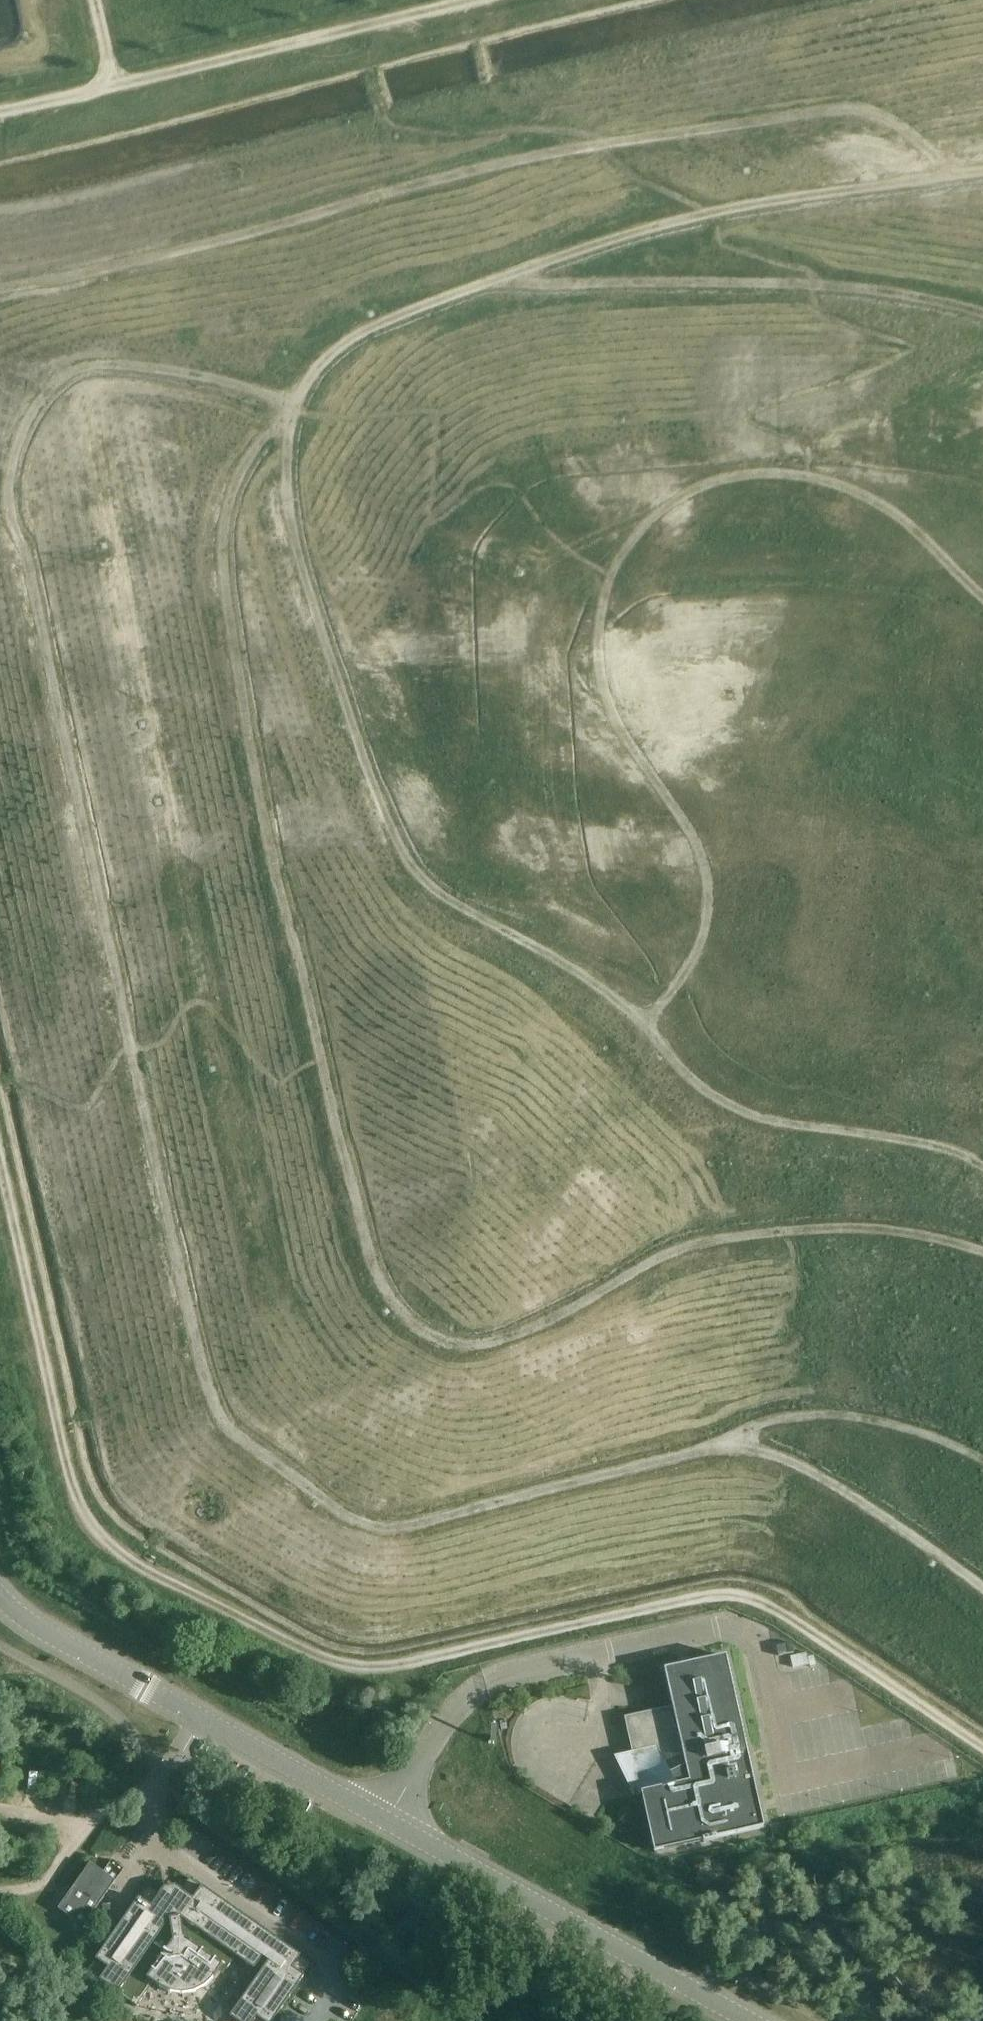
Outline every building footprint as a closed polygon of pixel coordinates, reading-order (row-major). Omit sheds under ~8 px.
[(794,1652),(792,1642),(776,1646),(779,1656),(794,1652)] [(807,1661),(806,1653),(790,1657),(792,1669),(808,1665),(807,1661)] [(625,1718),(632,1752),(633,1757),(630,1788),(633,1794),(641,1792),(654,1851),(703,1840),(703,1843),(717,1840),(716,1838),(762,1828),(725,1657),(665,1670),(673,1708),(625,1718)] [(508,1729),(506,1720),(499,1721),(500,1730),(508,1729)] [(957,1777),(954,1760),(944,1762),(947,1778),(957,1777)] [(59,1908),(58,1909),(83,1927),(115,1881),(125,1869),(113,1860),(111,1861),(103,1872),(101,1871),(90,1864),(72,1889),(59,1908)] [(189,1879),(181,1890),(174,1886),(169,1887),(164,1888),(159,1894),(147,1886),(87,1972),(136,2007),(153,1984),(157,1987),(170,1993),(182,1994),(194,1992),(204,1987),(213,1978),(221,1966),(226,1970),(235,1957),(254,1970),(258,1964),(264,1968),(229,2017),(235,2020),(273,2020),(312,1965),(189,1879)]
